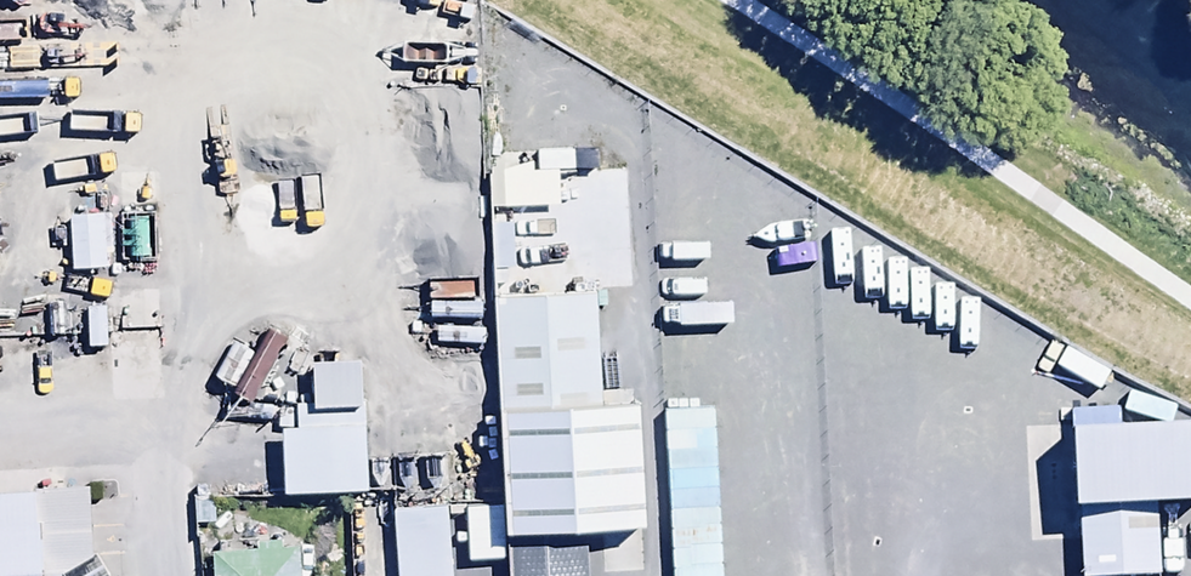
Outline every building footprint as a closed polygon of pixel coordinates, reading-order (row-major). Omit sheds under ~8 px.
[(104,212),(68,214),(71,270),(107,268),(104,212)] [(610,289),(498,292),(503,451),(614,447),(610,289)] [(103,306),(84,307),(86,347),(105,346),(103,306)] [(1067,351),(1021,352),(1022,406),(1068,405),(1067,351)] [(360,354),(310,357),(313,410),(279,412),(283,491),(367,487),(360,354)] [(710,363),(661,364),(663,465),(712,464),(710,363)] [(1072,415),(1078,572),(1168,569),(1165,498),(1190,497),(1190,410),(1072,415)] [(0,490),(0,575),(105,575),(103,487),(0,490)] [(445,502),(391,507),(396,575),(451,575),(445,502)] [(516,527),(518,575),(592,575),(590,525),(516,527)] [(223,549),(223,575),(324,575),(323,547),(223,549)]
